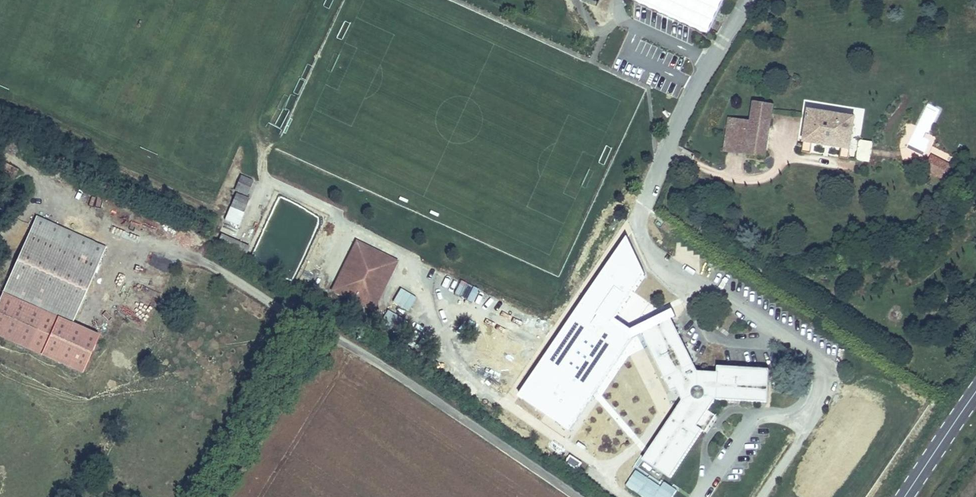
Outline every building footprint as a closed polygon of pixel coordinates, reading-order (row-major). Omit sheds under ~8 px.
[(709,35),(723,0),(625,0),(624,1),(709,35)] [(754,126),(753,130),(772,133),(777,107),(759,104),(754,126)] [(856,120),(812,113),(806,152),(816,153),(817,147),(844,151),(843,158),(850,160),(856,120)] [(734,123),(728,156),(739,158),(745,124),(734,123)] [(754,126),(745,124),(739,158),(748,160),(749,153),(768,156),(772,133),(753,130),(754,126)] [(749,153),(748,160),(766,163),(768,156),(749,153)] [(924,168),(946,181),(950,175),(927,162),(924,168)] [(919,177),(940,190),(946,181),(924,168),(919,177)] [(253,185),(243,178),(235,193),(246,199),(253,185)] [(248,204),(236,197),(229,209),(242,215),(248,204)] [(38,219),(7,290),(75,319),(102,258),(61,241),(66,231),(38,219)] [(106,248),(66,231),(61,241),(102,258),(106,248)] [(219,234),(215,242),(240,257),(245,249),(219,234)] [(357,248),(333,298),(375,318),(399,269),(357,248)] [(7,290),(0,307),(0,335),(31,349),(47,312),(74,323),(75,319),(7,290)] [(688,400),(647,462),(675,479),(707,432),(702,428),(721,400),(783,402),(784,369),(724,368),(724,372),(705,371),(677,320),(649,333),(678,394),(684,391),(688,400)] [(529,392),(520,405),(525,408),(520,416),(536,428),(542,418),(539,416),(548,401),(537,394),(546,380),(536,373),(526,390),(529,392)] [(525,408),(520,405),(514,413),(520,416),(525,408)] [(554,446),(547,458),(559,466),(567,455),(554,446)] [(575,462),(570,470),(580,478),(586,469),(575,462)]
